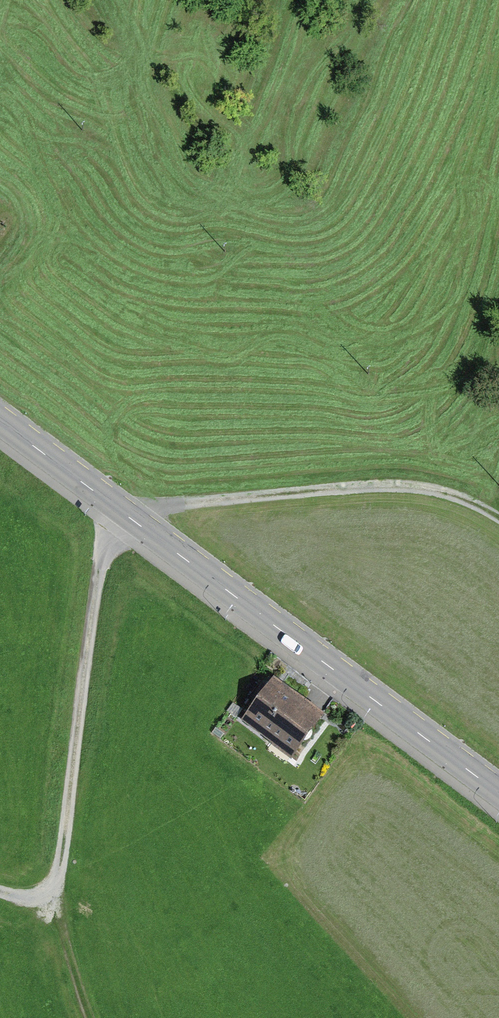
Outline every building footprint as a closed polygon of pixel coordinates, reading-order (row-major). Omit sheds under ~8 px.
[(328,717),(273,676),(237,725),(292,765),(328,717)]
